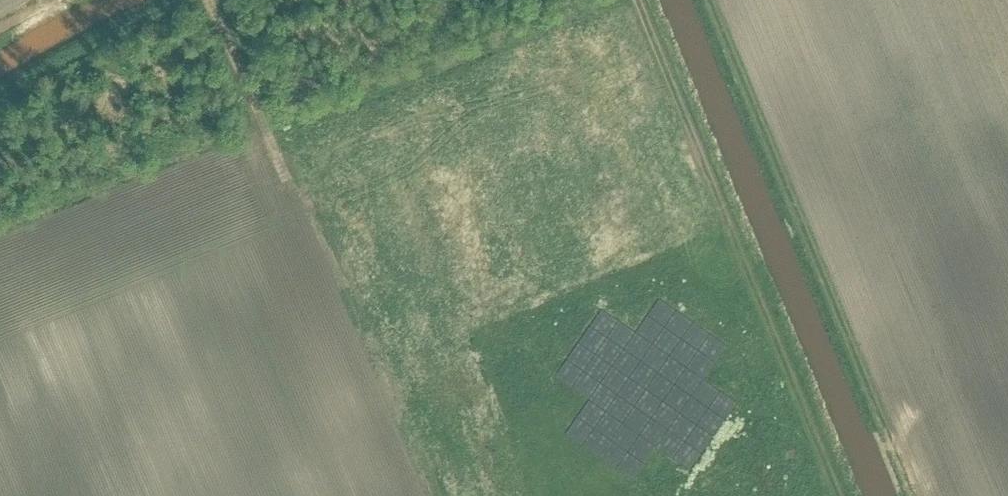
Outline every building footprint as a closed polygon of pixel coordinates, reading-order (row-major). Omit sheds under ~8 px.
[(636,331),(602,307),(555,375),(589,398),(565,432),(633,479),(657,445),(690,469),(738,401),(704,378),(727,344),(660,297),(636,331)]
